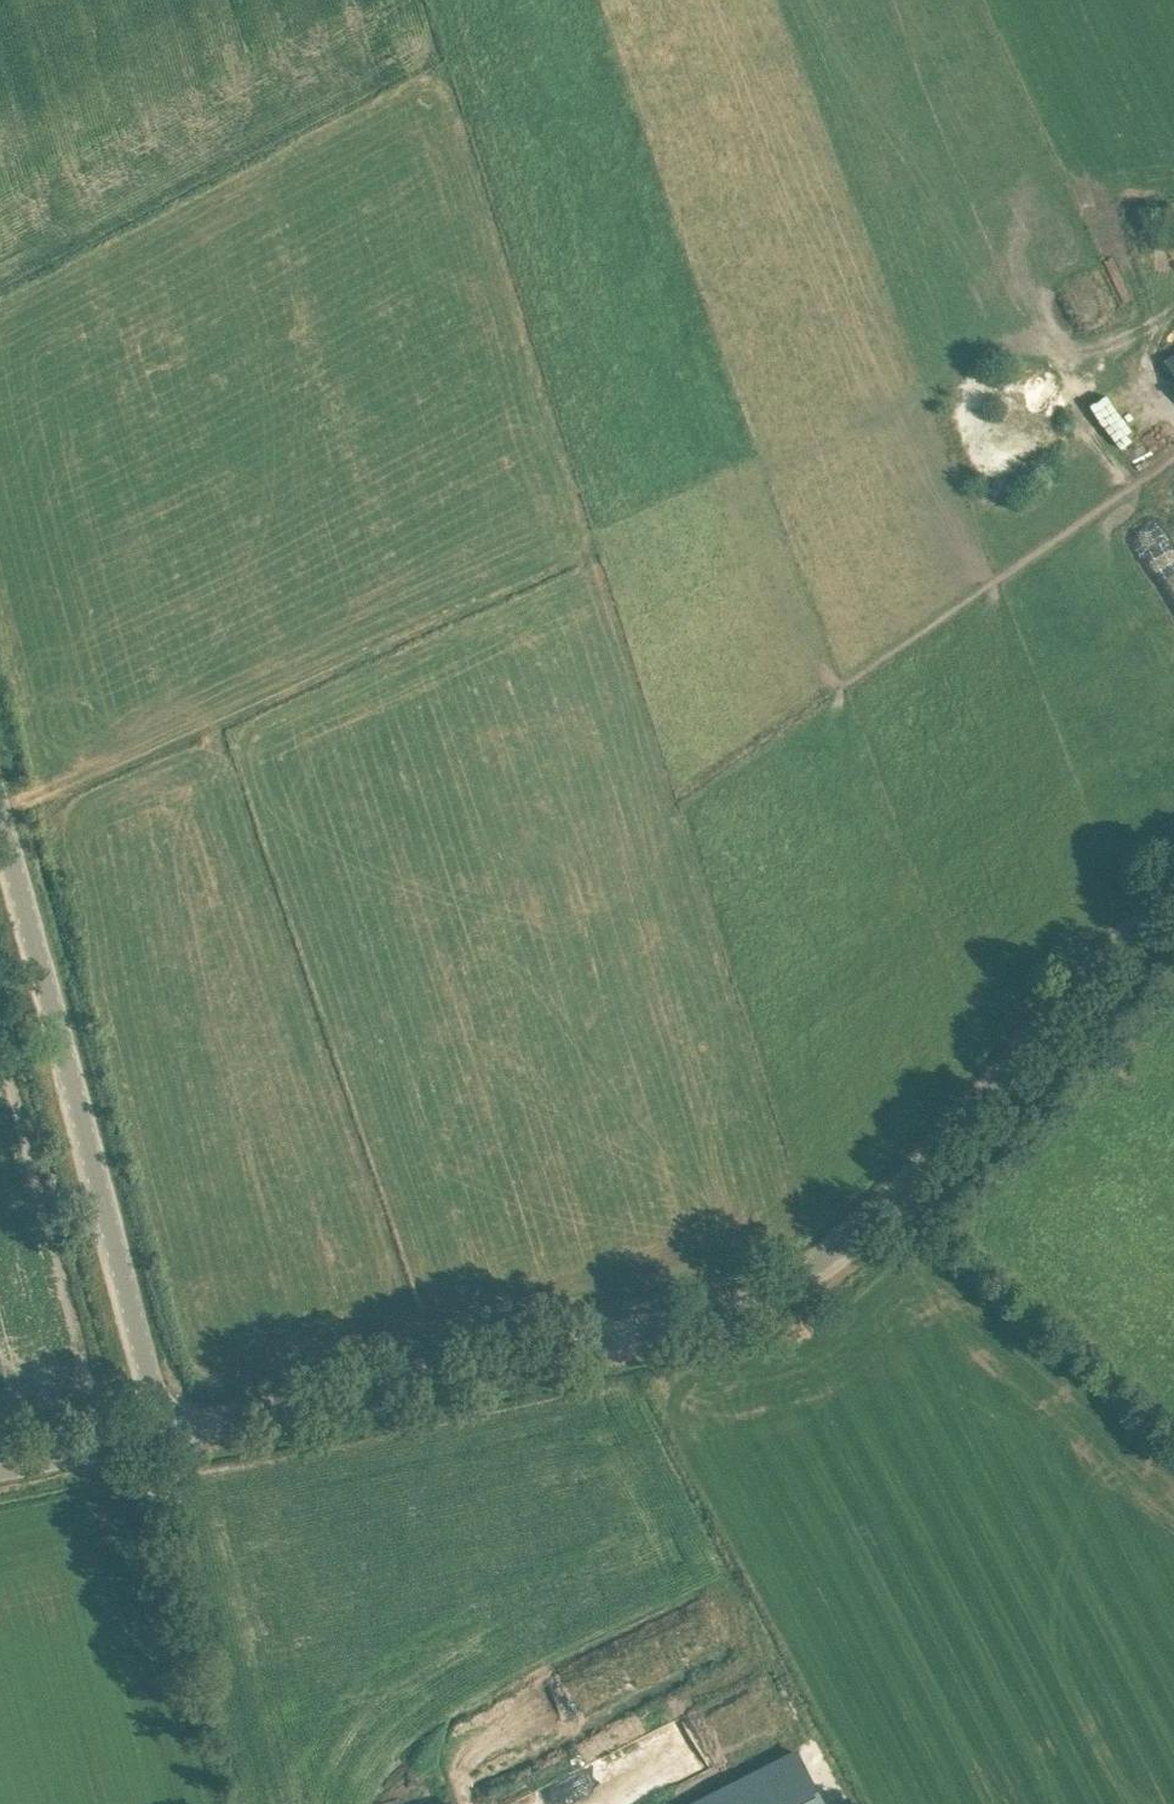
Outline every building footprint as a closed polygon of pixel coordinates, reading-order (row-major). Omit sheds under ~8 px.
[(802,1756),(707,1803),(827,1803),(802,1756)]
